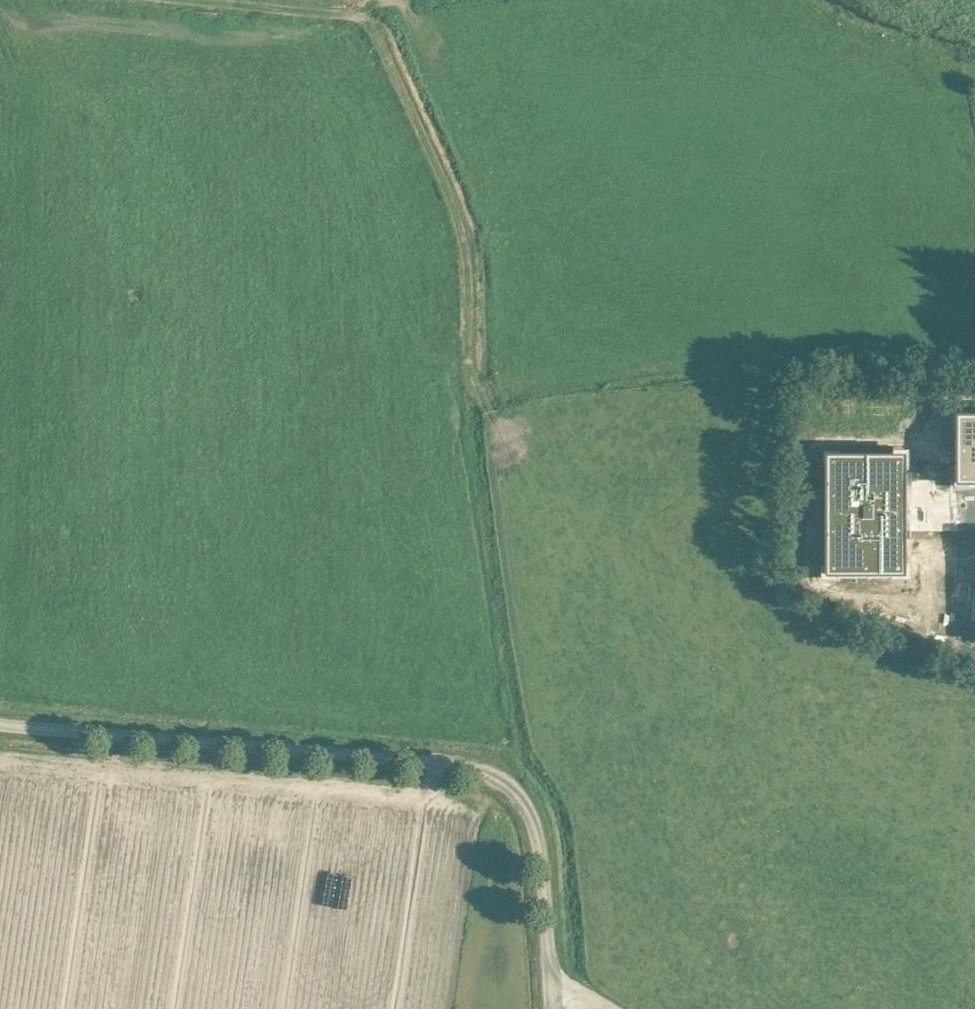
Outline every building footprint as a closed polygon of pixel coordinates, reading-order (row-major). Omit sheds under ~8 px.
[(955,427),(955,431),(956,431),(956,435),(955,435),(955,439),(956,439),(956,443),(955,443),(955,446),(956,446),(956,466),(955,466),(955,470),(956,470),(956,477),(969,477),(969,485),(973,485),(973,487),(974,487),(974,417),(972,417),(972,416),(968,416),(968,417),(964,417),(964,427),(955,427)] [(838,464),(824,464),(824,468),(826,468),(826,480),(824,480),(824,483),(826,483),(826,511),(824,511),(824,514),(826,514),(826,527),(824,526),(824,530),(826,530),(826,558),(824,558),(824,561),(826,561),(826,565),(824,565),(824,569),(836,569),(836,578),(840,578),(840,577),(852,577),(852,578),(855,578),(855,577),(867,577),(867,578),(871,578),(871,577),(883,577),(883,578),(886,578),(886,577),(891,577),(891,578),(894,578),(894,568),(904,568),(904,540),(905,540),(905,537),(904,537),(904,531),(904,517),(905,517),(905,513),(904,514),(904,509),(902,509),(902,506),(904,506),(904,502),(904,494),(905,494),(905,490),(904,490),(904,478),(905,478),(905,475),(904,475),(904,470),(905,470),(905,467),(896,467),(896,457),(880,457),(880,456),(877,456),(877,457),(865,457),(865,456),(861,456),(861,457),(841,457),(841,456),(838,456),(838,464)]
